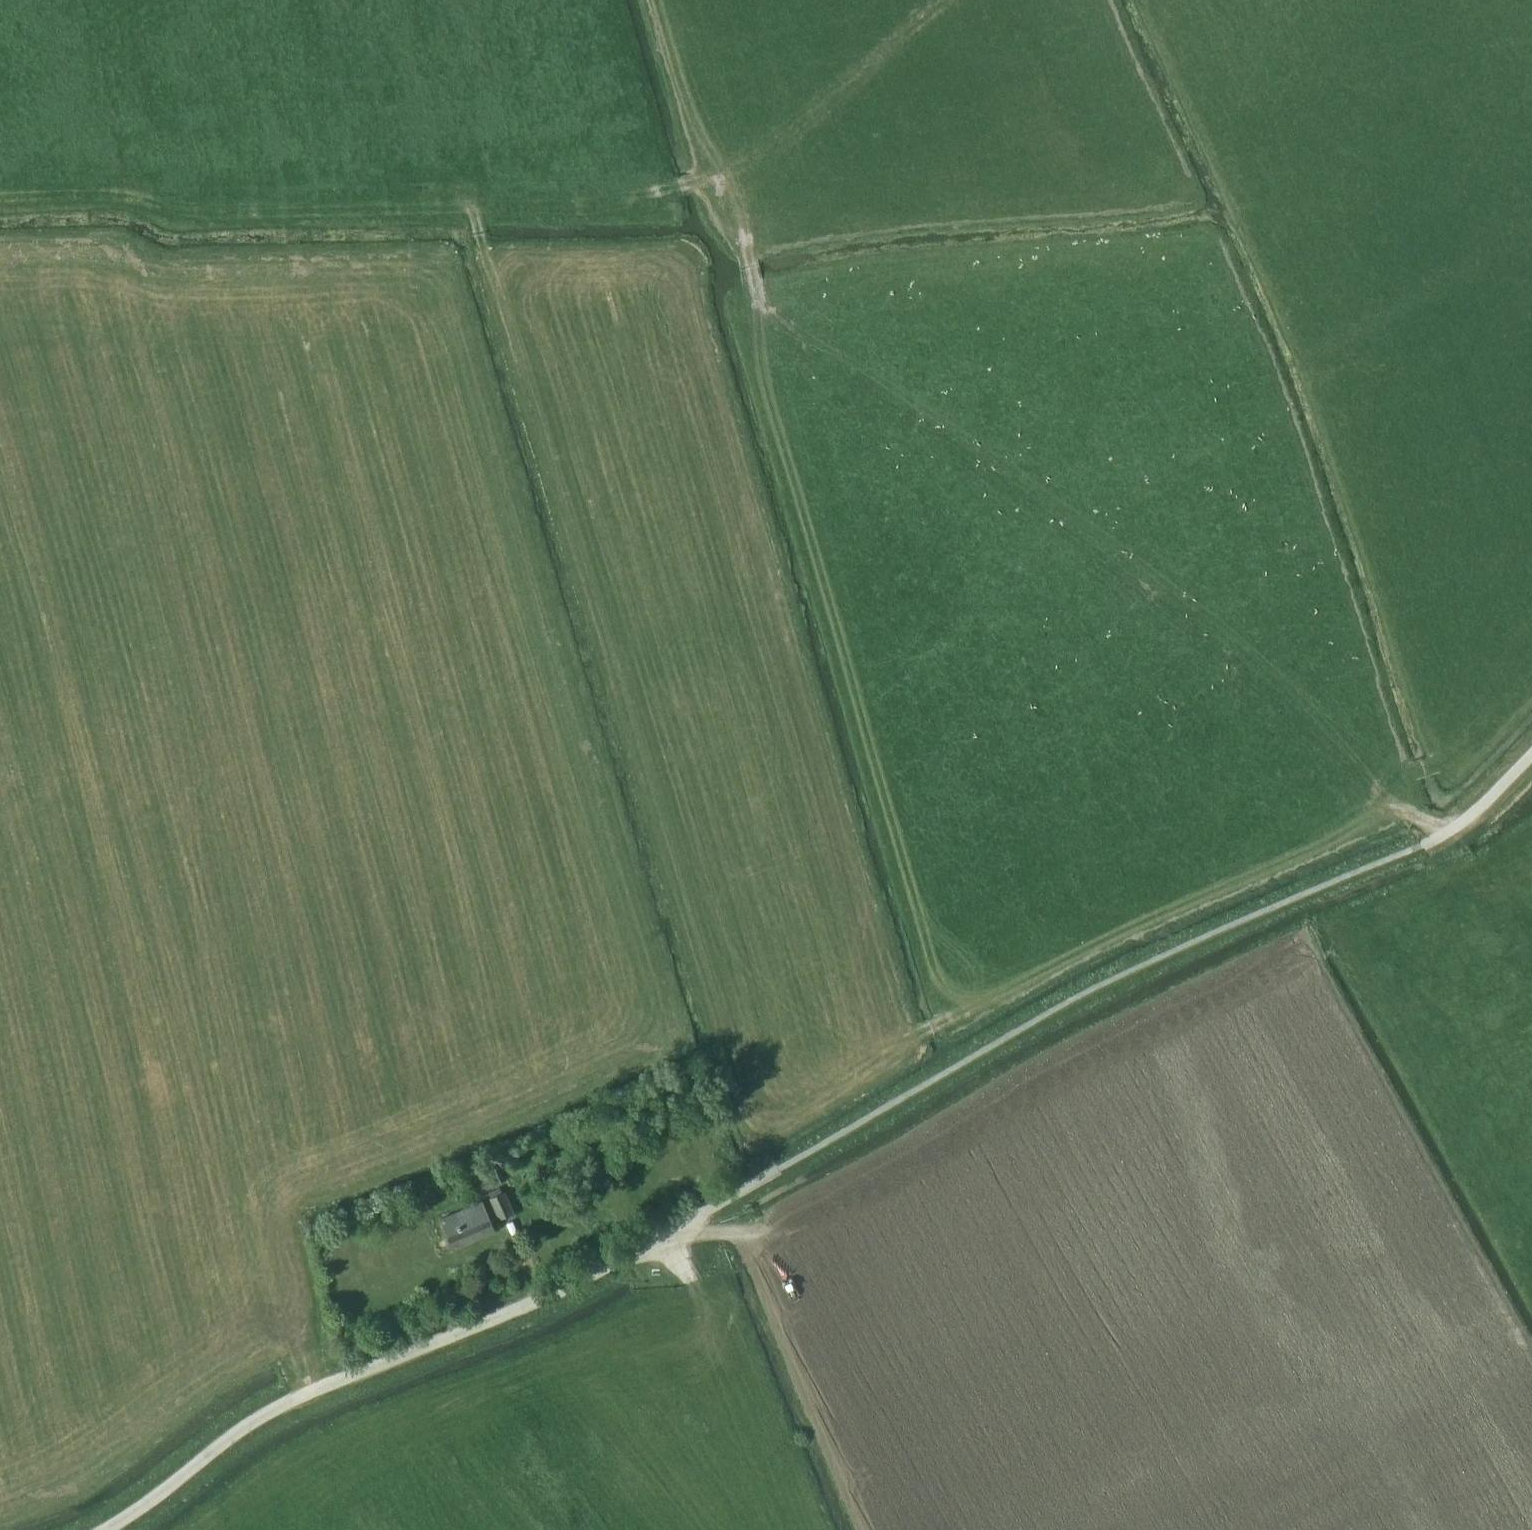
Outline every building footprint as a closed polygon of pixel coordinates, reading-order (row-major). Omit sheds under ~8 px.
[(472,1175),(479,1192),(501,1182),(494,1165),(472,1175)] [(489,1197),(499,1219),(514,1211),(504,1190),(489,1197)] [(441,1219),(454,1249),(496,1231),(483,1201),(441,1219)]
